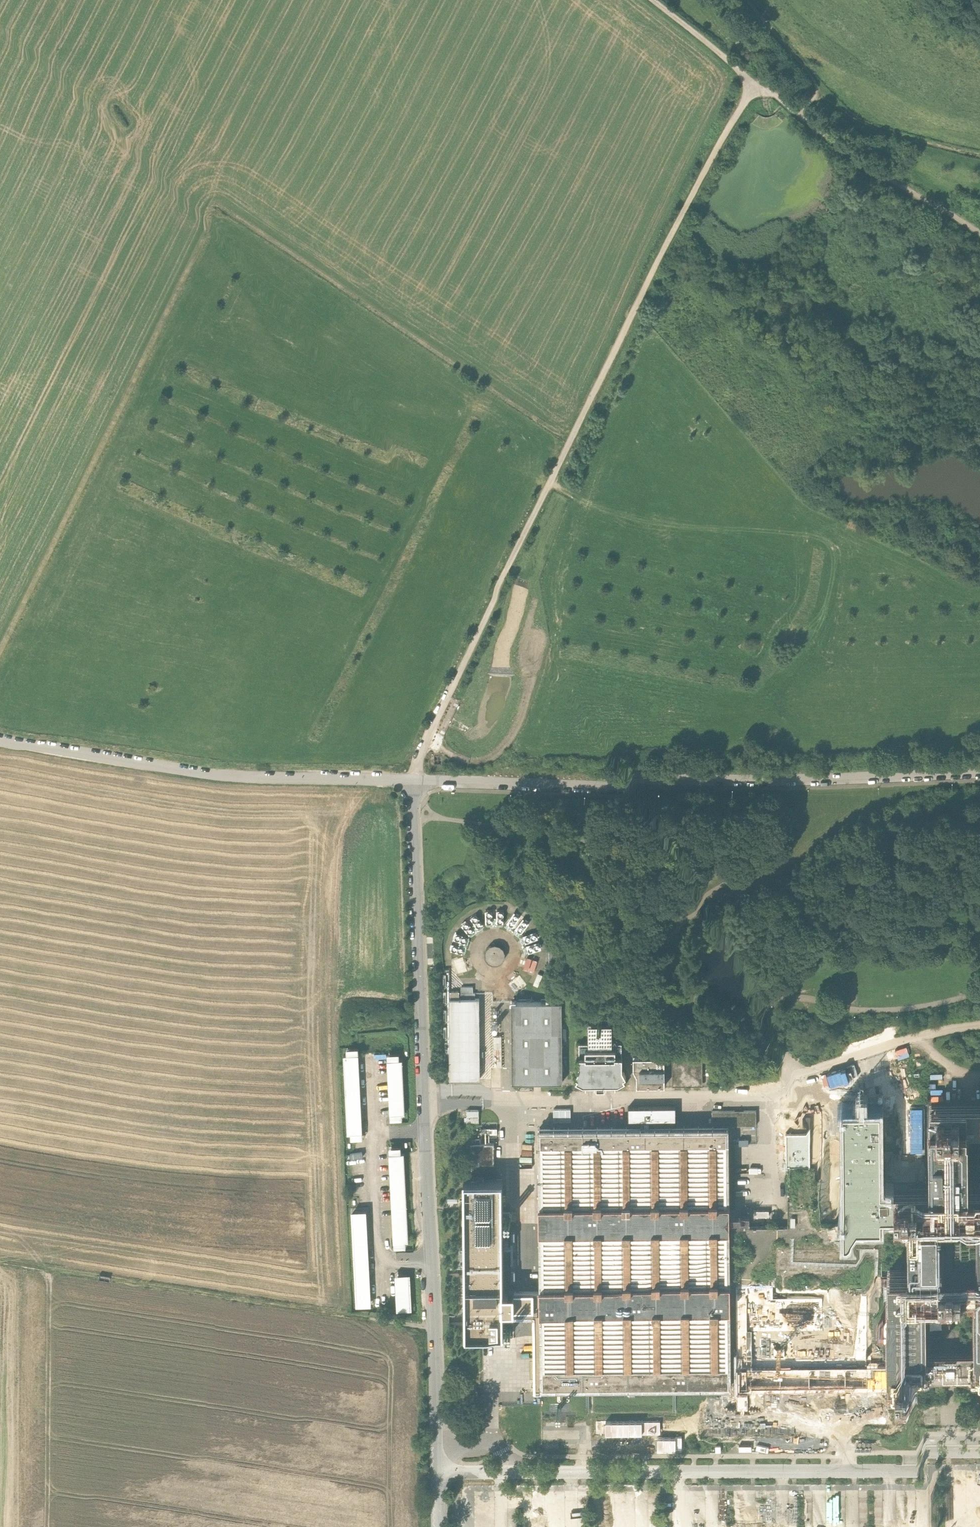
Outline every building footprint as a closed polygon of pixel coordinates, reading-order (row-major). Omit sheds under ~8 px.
[(465,910),(473,922),(488,912),(480,900),(465,910)] [(453,934),(465,940),(473,924),(460,918),(453,934)] [(486,939),(485,943),(486,946),(487,949),(490,951),(493,953),(496,953),(499,952),(502,950),(504,947),(505,944),(505,941),(504,938),(502,936),(499,934),(496,933),(493,933),(490,934),(487,936),(486,939)] [(562,933),(550,934),(551,950),(563,950),(562,933)] [(519,955),(525,945),(518,941),(512,952),(519,955)] [(455,947),(461,962),(472,958),(466,943),(455,947)] [(460,979),(451,979),(451,988),(460,988),(460,979)] [(451,988),(449,988),(450,1051),(450,1066),(480,1066),(480,988),(476,988),(462,988),(460,988),(451,988)] [(562,990),(512,991),(513,1069),(563,1068),(562,990)] [(588,1031),(579,1031),(579,1058),(574,1067),(583,1072),(617,1072),(628,1066),(623,1057),(622,1031),(613,1031),(612,1011),(588,1012),(588,1031)] [(703,1043),(672,1043),(673,1073),(703,1072),(703,1043)] [(666,1044),(634,1044),(634,1055),(637,1061),(637,1073),(666,1073),(666,1044)] [(352,1124),(364,1123),(360,1046),(349,1047),(346,1047),(349,1124),(352,1124)] [(405,1051),(401,1051),(390,1051),(391,1104),(405,1104),(406,1104),(405,1051)] [(883,1068),(882,1092),(894,1092),(894,1068),(883,1068)] [(676,1093),(629,1093),(629,1106),(642,1106),(642,1112),(650,1112),(650,1106),(677,1106),(677,1099),(676,1093)] [(469,1108),(482,1108),(482,1096),(469,1097),(469,1108)] [(972,1105),(929,1106),(930,1121),(930,1130),(929,1130),(929,1188),(907,1188),(887,1188),(887,1212),(908,1212),(908,1270),(887,1270),(888,1294),(887,1294),(887,1351),(888,1351),(888,1358),(888,1376),(926,1375),(952,1375),(977,1375),(979,1375),(979,1187),(968,1187),(967,1130),(979,1130),(979,1105),(972,1105)] [(841,1107),(843,1226),(880,1225),(879,1212),(887,1212),(887,1188),(879,1188),(878,1106),(841,1107)] [(541,1298),(542,1375),(732,1373),(731,1296),(731,1288),(731,1271),(730,1215),(730,1189),(730,1112),(724,1112),(650,1112),(642,1112),(540,1113),(540,1190),(541,1216),(541,1272),(541,1298)] [(809,1119),(786,1119),(787,1151),(810,1151),(809,1119)] [(473,1124),(473,1156),(495,1155),(495,1129),(482,1129),(482,1124),(473,1124)] [(403,1143),(391,1143),(395,1231),(407,1231),(411,1230),(407,1143),(403,1143)] [(504,1165),(465,1166),(467,1321),(505,1321),(505,1320),(507,1320),(507,1319),(516,1319),(516,1304),(507,1304),(507,1303),(505,1303),(505,1295),(535,1294),(535,1276),(505,1277),(505,1208),(517,1208),(517,1197),(505,1197),(504,1165)] [(369,1200),(355,1201),(359,1294),(373,1294),(369,1200)] [(778,1234),(778,1259),(842,1258),(842,1233),(778,1234)] [(414,1297),(413,1263),(398,1263),(399,1298),(414,1297)] [(887,1351),(867,1352),(755,1352),(755,1339),(748,1339),(738,1340),(738,1377),(888,1376),(888,1358),(888,1351),(887,1351)] [(597,1433),(689,1433),(689,1419),(597,1419),(597,1433)] [(572,1421),(547,1420),(547,1433),(572,1433),(572,1421)]
